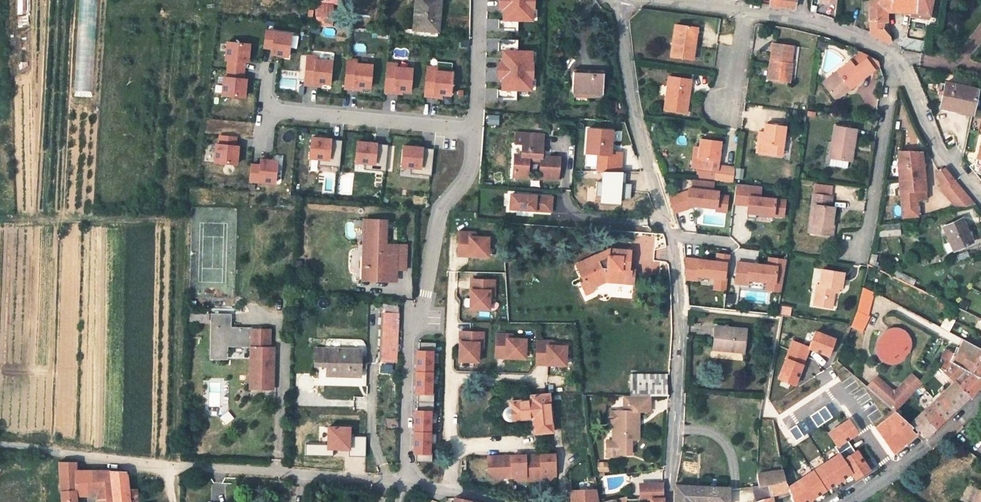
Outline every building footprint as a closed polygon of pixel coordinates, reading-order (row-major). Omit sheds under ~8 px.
[(96,0),(78,0),(78,95),(95,96),(96,0)] [(415,12),(418,12),(416,30),(438,32),(441,0),(416,0),(415,12)] [(537,0),(502,0),(502,20),(537,20),(537,0)] [(870,20),(882,20),(882,17),(882,15),(882,13),(882,10),(886,10),(891,11),(891,0),(869,0),(869,1),(869,12),(870,20)] [(912,0),(891,0),(891,11),(910,11),(912,0)] [(922,13),(929,14),(931,0),(912,0),(910,11),(922,13)] [(332,3),(316,1),(314,23),(331,25),(332,3)] [(418,12),(415,12),(413,35),(437,37),(438,32),(416,30),(418,12)] [(882,20),(870,20),(870,33),(886,42),(890,41),(889,36),(882,28),(882,20)] [(692,43),(690,42),(693,28),(673,25),(667,56),(689,60),(692,43)] [(290,57),(294,32),(267,27),(264,47),(273,49),(272,54),(290,57)] [(698,29),(693,28),(690,42),(692,43),(695,43),(698,29)] [(223,95),(248,97),(249,76),(246,75),(247,61),(251,62),(253,41),(227,39),(223,95)] [(797,65),(799,48),(773,44),(768,80),(794,84),(797,65)] [(517,100),(517,90),(536,90),(536,48),(504,48),(504,60),(498,60),(498,77),(502,77),(502,100),(517,100)] [(823,86),(834,100),(848,89),(850,91),(880,69),(879,64),(876,60),(864,54),(823,86)] [(374,87),(375,60),(346,60),(345,89),(364,90),(364,87),(374,87)] [(404,90),(414,91),(415,64),(387,63),(385,93),(404,94),(404,90)] [(444,94),(453,95),(456,68),(427,65),(424,96),(444,98),(444,94)] [(573,73),(572,93),(588,94),(603,94),(604,74),(573,73)] [(668,78),(664,111),(685,114),(688,97),(690,81),(668,78)] [(971,113),(976,90),(944,83),(939,106),(971,113)] [(850,91),(848,89),(834,100),(836,102),(850,91)] [(588,102),(588,94),(572,93),(572,101),(588,102)] [(615,102),(607,101),(607,109),(615,109),(615,102)] [(765,125),(764,134),(761,155),(781,157),(783,139),(784,135),(785,128),(765,125)] [(847,161),(850,147),(853,147),(856,130),(834,127),(829,158),(847,161)] [(610,130),(586,130),(586,154),(598,154),(597,171),(621,172),(621,152),(610,151),(610,130)] [(558,157),(541,155),(542,133),(515,131),(514,143),(522,143),(521,154),(514,153),(512,175),(527,177),(528,160),(540,161),(539,178),(557,179),(558,157)] [(217,133),(215,162),(239,164),(241,135),(217,133)] [(755,154),(761,155),(764,134),(758,133),(755,154)] [(311,162),(341,163),(341,137),(312,136),(311,162)] [(357,139),(356,162),(367,162),(367,169),(387,169),(388,144),(380,144),(380,140),(357,139)] [(720,142),(700,139),(699,147),(696,168),(716,171),(726,173),(728,158),(718,157),(720,142)] [(969,167),(980,181),(980,142),(979,142),(976,161),(969,167)] [(433,175),(433,145),(404,144),(403,174),(433,175)] [(897,165),(903,217),(917,216),(916,200),(926,199),(921,152),(898,152),(897,165)] [(251,182),(279,183),(279,157),(262,157),(261,163),(251,162),(251,182)] [(737,159),(728,158),(726,173),(735,174),(737,159)] [(944,168),(935,173),(953,203),(967,195),(955,181),(951,183),(949,181),(953,178),(944,168)] [(691,179),(690,188),(712,191),(713,182),(691,179)] [(761,187),(735,184),(733,200),(748,202),(747,218),(756,219),(756,214),(784,217),(785,200),(760,198),(761,187)] [(688,191),(669,197),(674,213),(687,208),(688,205),(715,208),(715,211),(726,212),(727,196),(717,195),(718,191),(712,191),(690,188),(688,188),(688,191)] [(554,195),(512,192),(511,207),(553,210),(554,195)] [(815,207),(812,225),(830,228),(833,209),(829,208),(831,198),(812,195),(811,207),(815,207)] [(967,195),(953,203),(956,208),(974,204),(967,195)] [(949,242),(944,245),(947,252),(953,250),(971,242),(961,220),(943,228),(949,242)] [(379,269),(396,269),(396,270),(406,270),(407,246),(384,245),(384,221),(365,221),(364,255),(368,256),(367,280),(378,280),(379,269)] [(899,224),(877,226),(879,237),(900,234),(899,224)] [(812,225),(808,225),(808,227),(807,233),(829,236),(830,228),(812,225)] [(470,233),(460,233),(460,253),(470,253),(470,257),(489,258),(490,240),(478,240),(470,239),(470,233)] [(582,281),(584,280),(587,287),(601,282),(626,284),(627,269),(625,269),(625,264),(627,264),(628,251),(608,249),(575,264),(582,281)] [(362,251),(353,251),(353,278),(362,278),(362,251)] [(868,263),(874,266),(876,255),(870,253),(868,263)] [(685,258),(686,279),(696,280),(697,276),(715,278),(714,282),(726,283),(729,256),(716,254),(715,262),(685,258)] [(766,266),(736,263),(733,284),(745,285),(746,280),(765,283),(781,284),(784,261),(767,259),(766,266)] [(396,269),(379,269),(378,280),(395,281),(396,270),(396,269)] [(819,286),(817,285),(813,306),(831,309),(833,293),(834,289),(838,290),(841,290),(843,273),(821,270),(819,286)] [(583,294),(589,291),(587,287),(584,280),(582,281),(578,282),(583,294)] [(496,283),(476,282),(476,292),(472,292),(472,311),(490,311),(491,300),(491,293),(496,293),(496,283)] [(726,283),(714,282),(714,289),(725,291),(726,283)] [(781,284),(765,283),(764,291),(780,293),(781,284)] [(862,287),(860,298),(870,302),(873,293),(862,287)] [(867,313),(870,302),(860,298),(857,308),(867,313)] [(963,310),(957,307),(954,312),(971,320),(974,315),(963,310)] [(857,308),(855,313),(866,317),(867,313),(857,308)] [(394,359),(396,312),(384,311),(383,335),(381,359),(394,359)] [(240,342),(241,327),(230,327),(230,314),(214,313),(214,327),(211,327),(211,357),(227,358),(227,341),(240,342)] [(863,330),(868,317),(866,317),(855,313),(851,325),(863,330)] [(969,343),(972,337),(973,335),(949,323),(945,330),(964,340),(969,343)] [(715,326),(712,345),(744,348),(746,329),(729,327),(729,325),(726,325),(726,327),(715,326)] [(250,387),(268,387),(269,375),(272,375),(273,347),(269,346),(270,329),(252,328),(252,327),(241,327),(240,342),(251,342),(250,365),(250,387)] [(482,328),(463,328),(463,338),(459,338),(458,356),(461,357),(461,363),(478,363),(478,352),(479,345),(485,345),(485,335),(481,335),(482,328)] [(810,349),(833,355),(839,335),(816,329),(810,349)] [(887,332),(882,336),(880,341),(880,347),(882,353),(886,356),(892,358),(897,358),(902,355),(906,350),(907,345),(906,339),(903,334),(898,331),(892,331),(887,332)] [(508,336),(498,335),(497,355),(507,356),(507,359),(526,360),(526,341),(515,341),(508,341),(508,336)] [(972,337),(969,343),(980,349),(980,341),(972,337)] [(797,385),(812,346),(793,339),(778,377),(797,385)] [(956,347),(949,361),(952,363),(980,380),(980,349),(969,343),(964,340),(960,349),(956,347)] [(417,342),(417,393),(419,393),(419,409),(415,408),(415,461),(434,461),(435,342),(417,342)] [(549,342),(539,342),(538,362),(548,362),(548,366),(567,366),(567,349),(556,348),(549,348),(549,342)] [(359,376),(359,365),(360,359),(360,349),(315,348),(314,365),(327,365),(327,374),(359,376)] [(968,397),(975,389),(980,383),(980,380),(952,363),(943,372),(950,378),(953,382),(968,397)] [(667,393),(667,383),(667,373),(630,373),(630,394),(649,394),(667,393)] [(922,383),(911,374),(904,381),(915,390),(916,391),(922,383)] [(916,391),(915,390),(904,381),(896,390),(891,390),(876,376),(866,386),(894,411),(916,391)] [(944,419),(968,397),(953,382),(929,406),(944,419)] [(552,431),(548,392),(530,394),(531,398),(509,401),(509,407),(507,407),(506,408),(504,410),(504,412),(503,414),(504,416),(505,417),(507,419),(509,419),(532,418),(534,432),(541,432),(552,431)] [(625,394),(626,409),(617,409),(617,420),(621,420),(621,439),(617,439),(609,439),(610,455),(622,455),(622,452),(634,452),(634,437),(638,437),(639,409),(649,409),(649,394),(630,394),(625,394)] [(940,423),(944,419),(929,406),(919,415),(935,428),(940,423)] [(827,408),(811,414),(815,425),(831,418),(827,408)] [(930,433),(935,428),(919,415),(909,424),(925,438),(930,433)] [(533,457),(487,459),(488,473),(494,480),(511,479),(517,482),(534,481),(533,457)] [(556,457),(533,457),(534,481),(551,481),(557,478),(556,457)] [(88,493),(86,470),(76,470),(75,462),(59,462),(62,501),(76,501),(76,493),(88,493)] [(780,462),(770,464),(771,469),(771,471),(783,469),(781,469),(780,462)] [(768,485),(771,496),(774,495),(789,490),(785,480),(783,469),(771,471),(757,473),(759,485),(768,485)] [(88,493),(97,494),(95,470),(86,470),(88,493)] [(129,489),(127,471),(95,470),(97,494),(98,501),(130,501),(129,489)] [(828,494),(814,473),(789,490),(793,501),(814,501),(828,494)] [(663,482),(653,483),(653,496),(649,496),(649,501),(663,501),(663,482)] [(642,496),(649,496),(653,496),(653,483),(641,483),(642,496)] [(728,488),(697,486),(676,485),(675,501),(728,501),(728,488)] [(752,486),(756,501),(772,498),(771,496),(768,485),(759,485),(752,486)] [(129,489),(130,501),(140,501),(138,488),(129,489)] [(570,489),(571,501),(599,501),(596,489),(570,489)]
